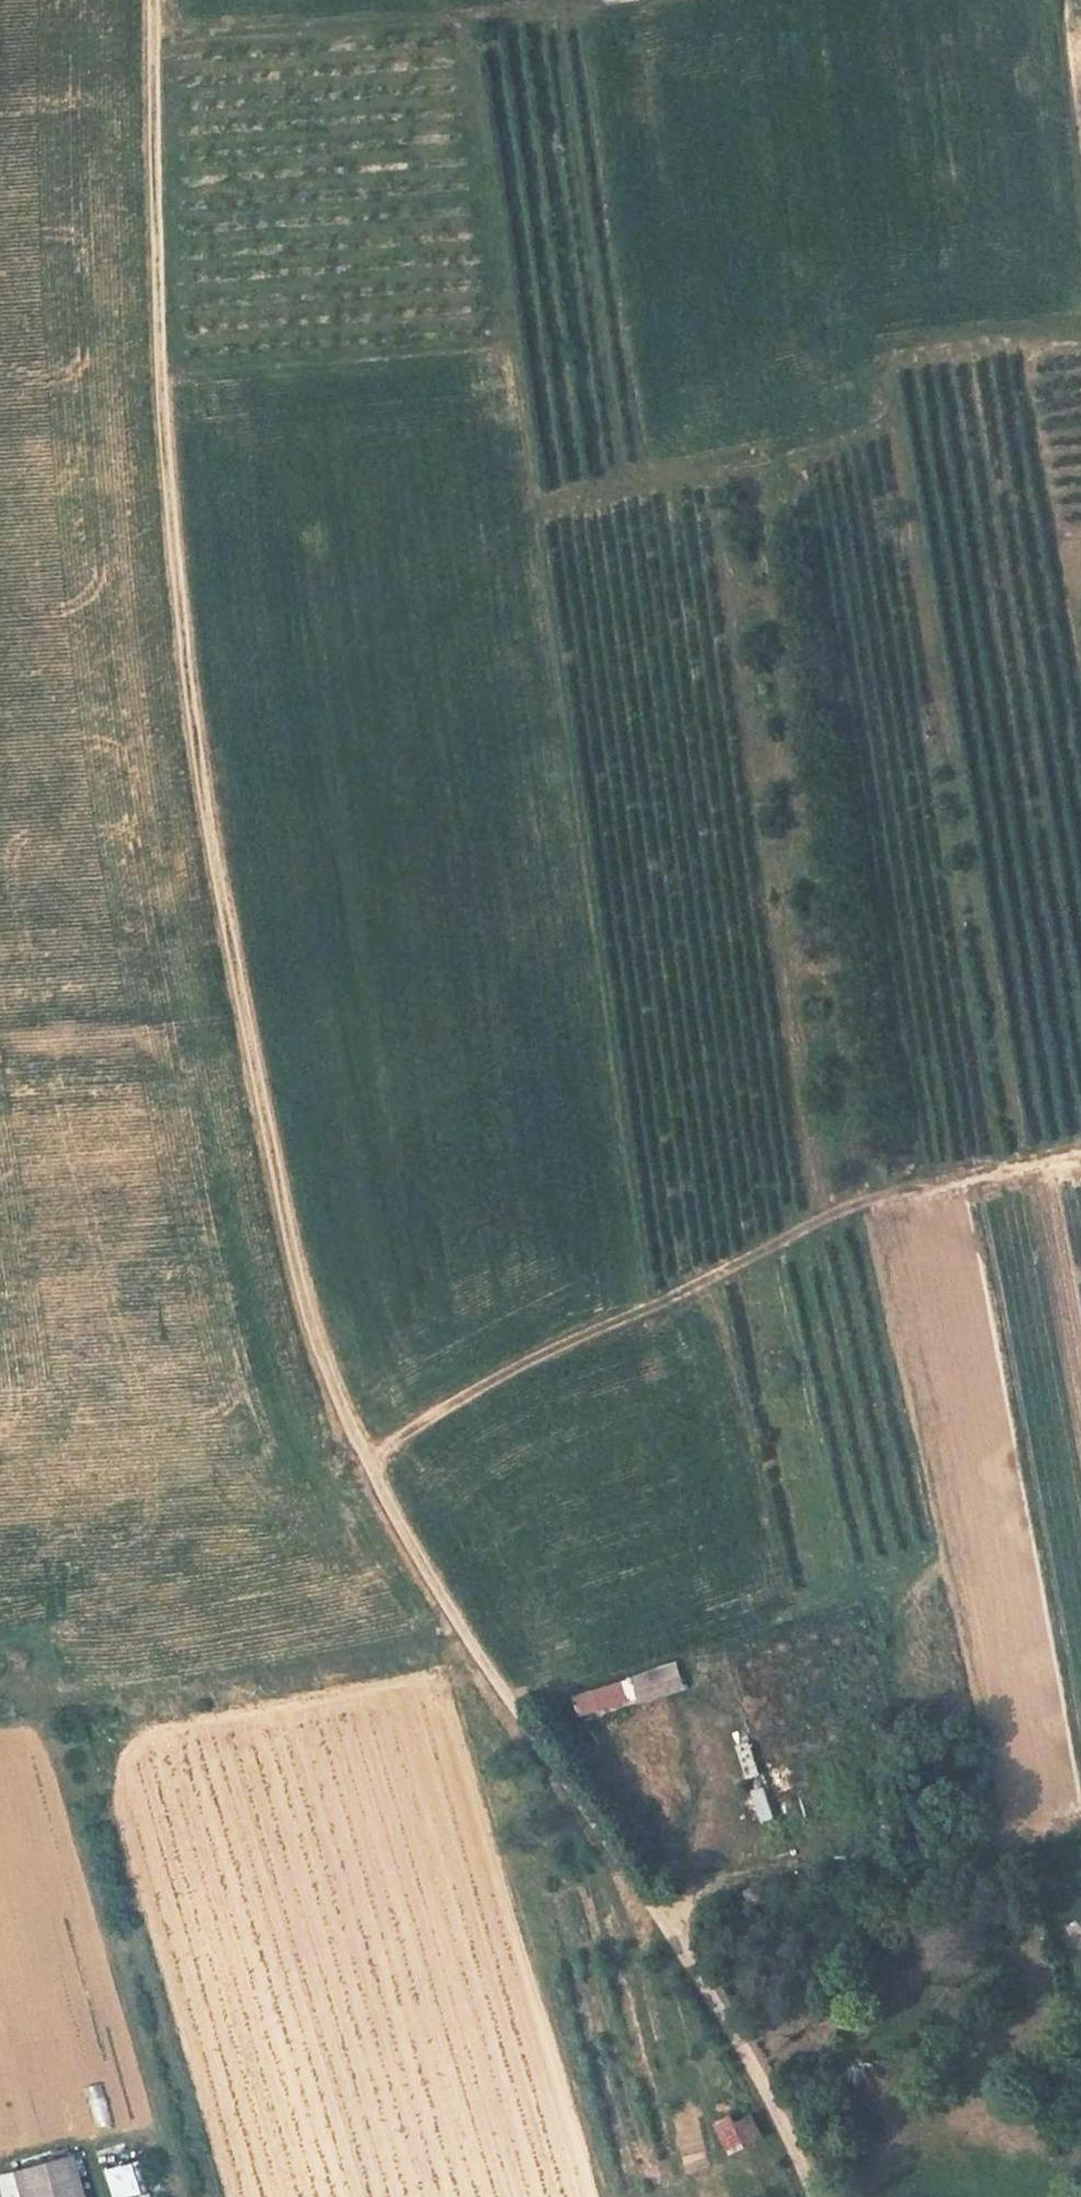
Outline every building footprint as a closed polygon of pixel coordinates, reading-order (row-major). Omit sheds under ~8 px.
[(676,1668),(574,1699),(579,1716),(681,1685),(676,1668)] [(752,1741),(737,1745),(747,1779),(762,1775),(752,1741)] [(752,1790),(762,1824),(777,1820),(766,1786),(752,1790)] [(751,2108),(715,2128),(731,2156),(766,2136),(751,2108)] [(64,2159),(7,2175),(13,2196),(75,2196),(64,2159)] [(104,2167),(108,2196),(118,2196),(138,2194),(133,2163),(104,2167)]
